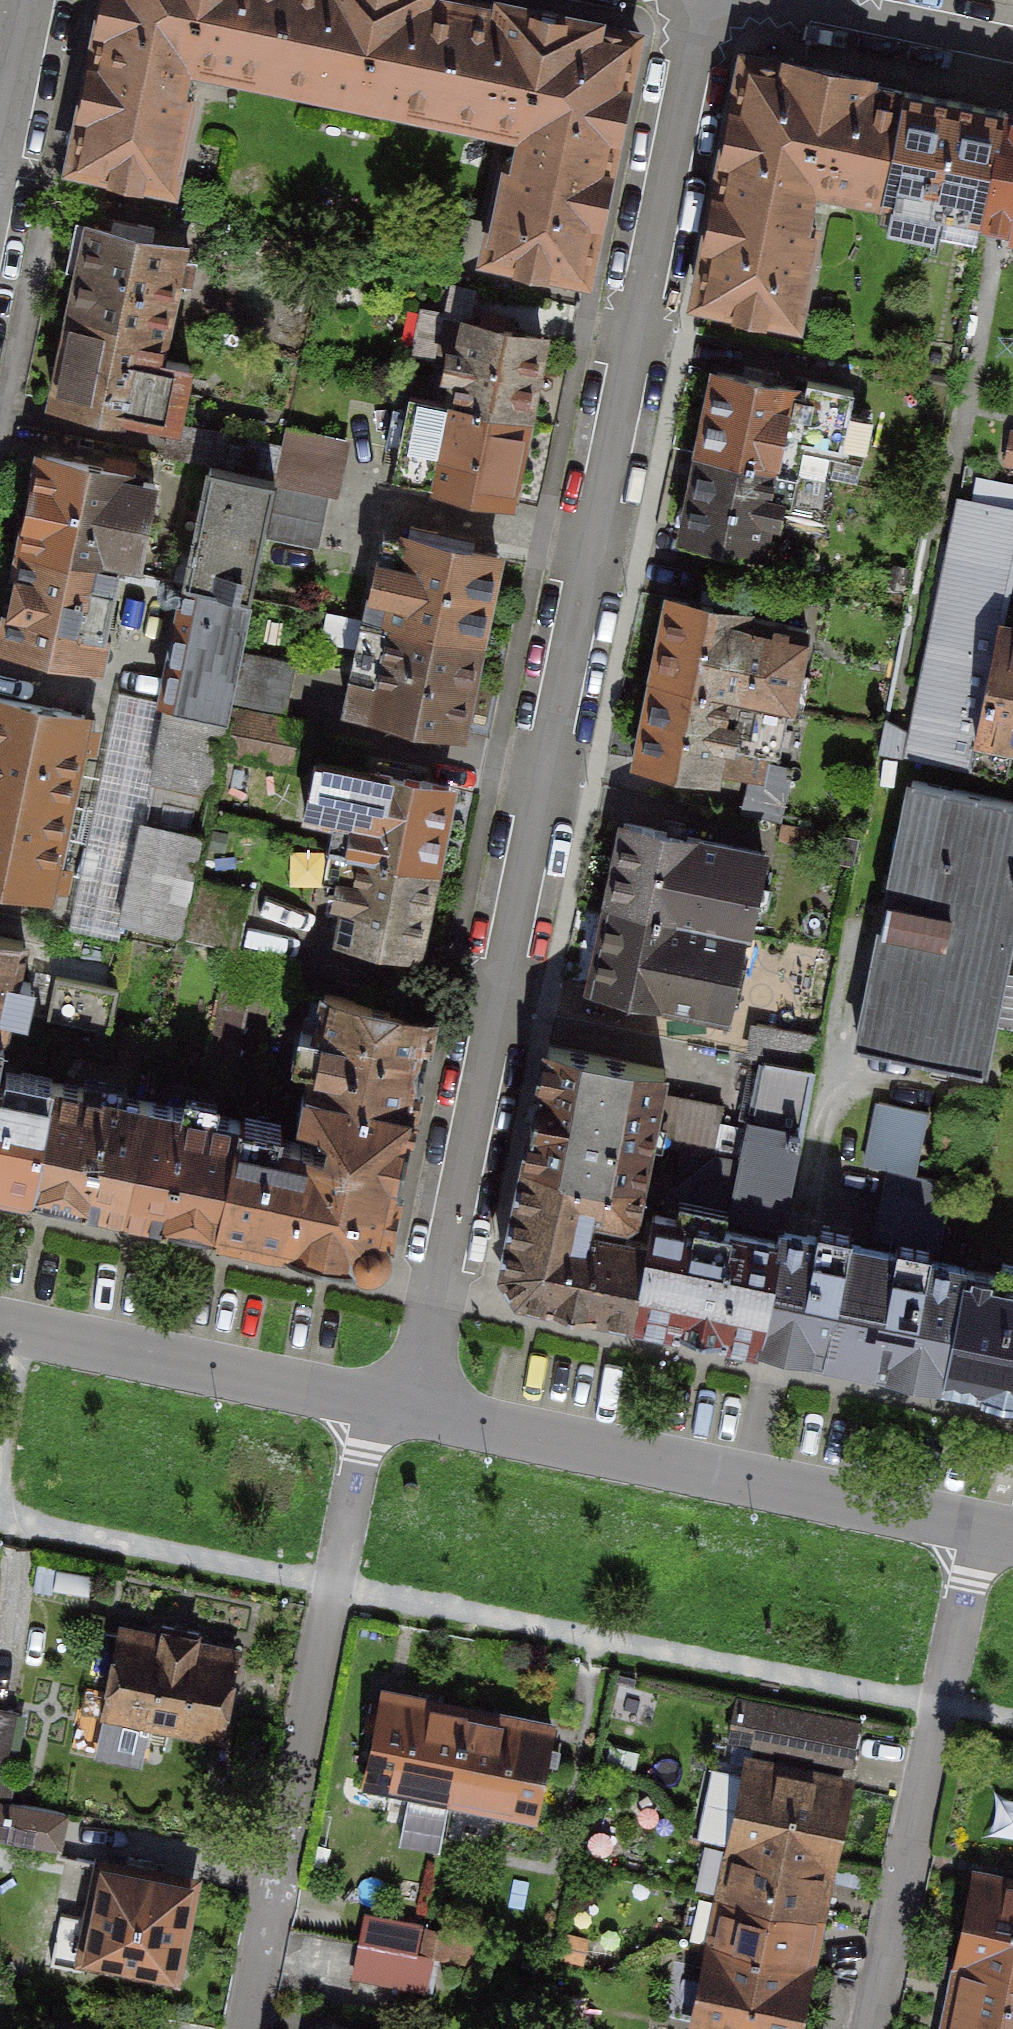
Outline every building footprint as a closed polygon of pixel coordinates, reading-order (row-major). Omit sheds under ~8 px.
[(94,70),(174,86),(180,61),(272,80),(289,0),(109,0),(94,70)] [(272,80),(440,115),(464,2),(454,0),(289,0),(272,80)] [(501,10),(464,2),(440,115),(533,133),(528,159),(608,175),(634,46),(638,47),(641,33),(629,31),(629,36),(597,29),(598,24),(502,5),(501,10)] [(786,67),(746,59),(718,196),(796,212),(801,190),(812,181),(886,196),(907,94),(871,86),(872,81),(787,64),(786,67)] [(174,86),(94,70),(75,158),(70,158),(69,169),(81,171),(82,168),(171,186),(189,98),(183,89),(174,86)] [(1004,112),(907,94),(886,196),(984,216),(1004,112)] [(1004,112),(984,216),(982,226),(996,229),(1012,232),(1012,114),(1004,112)] [(588,270),(608,175),(528,159),(518,157),(510,162),(487,258),(578,277),(577,280),(589,283),(592,271),(588,270)] [(796,212),(718,196),(697,300),(796,320),(816,224),(809,215),(796,212)] [(91,230),(73,315),(165,334),(178,270),(189,272),(193,251),(91,230)] [(73,315),(54,403),(175,428),(177,429),(177,427),(190,368),(159,361),(165,334),(73,315)] [(529,419),(544,338),(450,319),(443,355),(453,357),(450,372),(460,374),(454,403),(529,419)] [(717,373),(700,454),(824,480),(831,446),(841,448),(853,391),(807,381),(805,394),(791,391),(792,388),(717,373)] [(511,501),(529,419),(454,403),(412,394),(395,477),(511,501)] [(211,466),(275,479),(281,450),(177,427),(177,429),(175,428),(168,457),(211,466)] [(275,479),(274,484),(280,485),(331,496),(333,496),(345,439),(286,427),(281,450),(275,479)] [(700,454),(685,536),(759,550),(766,517),(777,520),(780,504),(817,511),(824,480),(700,454)] [(41,455),(22,548),(117,567),(122,545),(141,549),(154,483),(136,480),(137,474),(41,455)] [(274,484),(275,479),(211,466),(187,583),(251,596),(274,484)] [(331,496),(280,485),(269,539),(319,550),(331,496)] [(1012,581),(1012,513),(991,508),(964,503),(915,739),(885,722),(879,752),(973,771),(981,735),(1004,626),(1012,581)] [(480,643),(498,556),(408,538),(407,543),(384,538),(367,620),(480,643)] [(22,548),(3,642),(96,661),(112,648),(102,638),(117,567),(22,548)] [(251,596),(187,583),(163,701),(170,702),(226,714),(227,708),(239,651),(251,596)] [(672,599),(656,680),(779,705),(791,707),(807,630),(748,618),(748,614),(672,599)] [(461,731),(480,643),(367,620),(355,680),(364,682),(360,698),(374,701),(372,712),(461,731)] [(1012,741),(1012,628),(1004,626),(981,735),(1011,741),(1012,741)] [(239,651),(227,708),(285,720),(296,663),(239,651)] [(656,680),(640,760),(714,775),(717,762),(759,771),(766,733),(773,734),(779,705),(656,680)] [(67,804),(86,718),(0,699),(0,790),(67,804)] [(219,749),(226,714),(170,702),(154,777),(104,766),(95,810),(145,820),(201,832),(219,749)] [(226,714),(219,749),(299,765),(307,724),(285,720),(227,708),(226,714)] [(981,735),(973,771),(1004,778),(1011,741),(981,735)] [(433,869),(450,787),(317,760),(306,815),(341,822),(336,850),(433,869)] [(913,782),(859,1047),(981,1072),(1012,919),(1012,802),(913,782)] [(48,892),(67,804),(0,790),(0,882),(48,892)] [(192,879),(201,832),(145,820),(124,921),(181,933),(192,879)] [(626,824),(609,904),(725,929),(731,897),(700,891),(703,873),(694,871),(700,839),(626,824)] [(416,950),(433,869),(336,850),(330,878),(341,881),(337,899),(350,901),(342,935),(416,950)] [(192,879),(181,933),(180,937),(230,948),(239,950),(251,892),(192,879)] [(609,904),(592,985),(718,1012),(735,931),(725,929),(609,904)] [(5,1035),(10,1010),(24,1013),(29,984),(15,981),(23,942),(0,937),(0,1034),(5,1035)] [(118,989),(56,976),(48,1016),(110,1029),(118,989)] [(252,982),(224,977),(204,1076),(233,1082),(252,982)] [(307,1087),(413,1110),(433,1018),(325,995),(317,1033),(303,1030),(297,1057),(312,1060),(307,1087)] [(642,1184),(665,1070),(551,1046),(526,1160),(642,1184)] [(730,1228),(778,1238),(780,1231),(814,1070),(765,1060),(730,1228)] [(30,1190),(53,1082),(54,1078),(22,1072),(20,1084),(0,1080),(0,1184),(30,1190)] [(30,1190),(124,1209),(146,1102),(53,1082),(30,1190)] [(381,1258),(384,1251),(413,1110),(307,1087),(303,1109),(333,1131),(328,1148),(279,1137),(282,1124),(240,1116),(239,1121),(217,1229),(370,1261),(376,1261),(381,1258)] [(941,1108),(882,1097),(870,1158),(930,1168),(941,1108)] [(124,1209),(217,1229),(239,1121),(146,1102),(124,1209)] [(722,1110),(690,1103),(681,1149),(712,1156),(722,1110)] [(636,1214),(642,1184),(526,1160),(504,1266),(521,1290),(552,1297),(552,1300),(594,1308),(594,1305),(636,1314),(651,1241),(624,1235),(627,1221),(636,1214)] [(956,1179),(894,1168),(883,1226),(945,1238),(956,1179)] [(636,1314),(757,1341),(778,1238),(730,1228),(656,1213),(651,1241),(636,1314)] [(781,1345),(942,1378),(964,1270),(964,1268),(800,1235),(780,1231),(778,1238),(757,1341),(781,1345)] [(1012,1392),(1012,1280),(964,1270),(942,1378),(1012,1392)] [(236,1654),(122,1630),(105,1713),(219,1736),(236,1654)] [(466,1710),(385,1694),(371,1767),(408,1774),(405,1789),(450,1798),(466,1710)] [(854,1722),(789,1709),(781,1749),(846,1762),(854,1722)] [(551,1727),(466,1710),(450,1798),(496,1806),(499,1791),(535,1799),(551,1727)] [(0,1712),(0,1797),(16,1715),(0,1712)] [(825,1863),(842,1785),(716,1758),(699,1837),(737,1844),(825,1863)] [(60,1851),(67,1814),(0,1801),(0,1839),(60,1851)] [(814,1916),(825,1863),(737,1844),(727,1896),(814,1916)] [(178,1950),(191,1884),(106,1866),(87,1953),(151,1967),(154,1977),(168,1979),(181,1973),(184,1961),(178,1950)] [(964,1951),(1012,1961),(1012,1876),(980,1869),(964,1951)] [(804,1967),(814,1916),(727,1896),(715,1948),(804,1967)] [(366,1914),(361,1942),(413,1953),(419,1925),(366,1914)] [(413,1953),(361,1942),(354,1975),(421,1988),(427,1956),(413,1953)] [(804,1967),(715,1948),(697,2028),(704,2028),(790,2028),(804,1967)] [(952,2009),(1012,2022),(1012,1961),(964,1951),(952,2009)] [(948,2028),(1012,2028),(1012,2022),(952,2009),(948,2028)]
